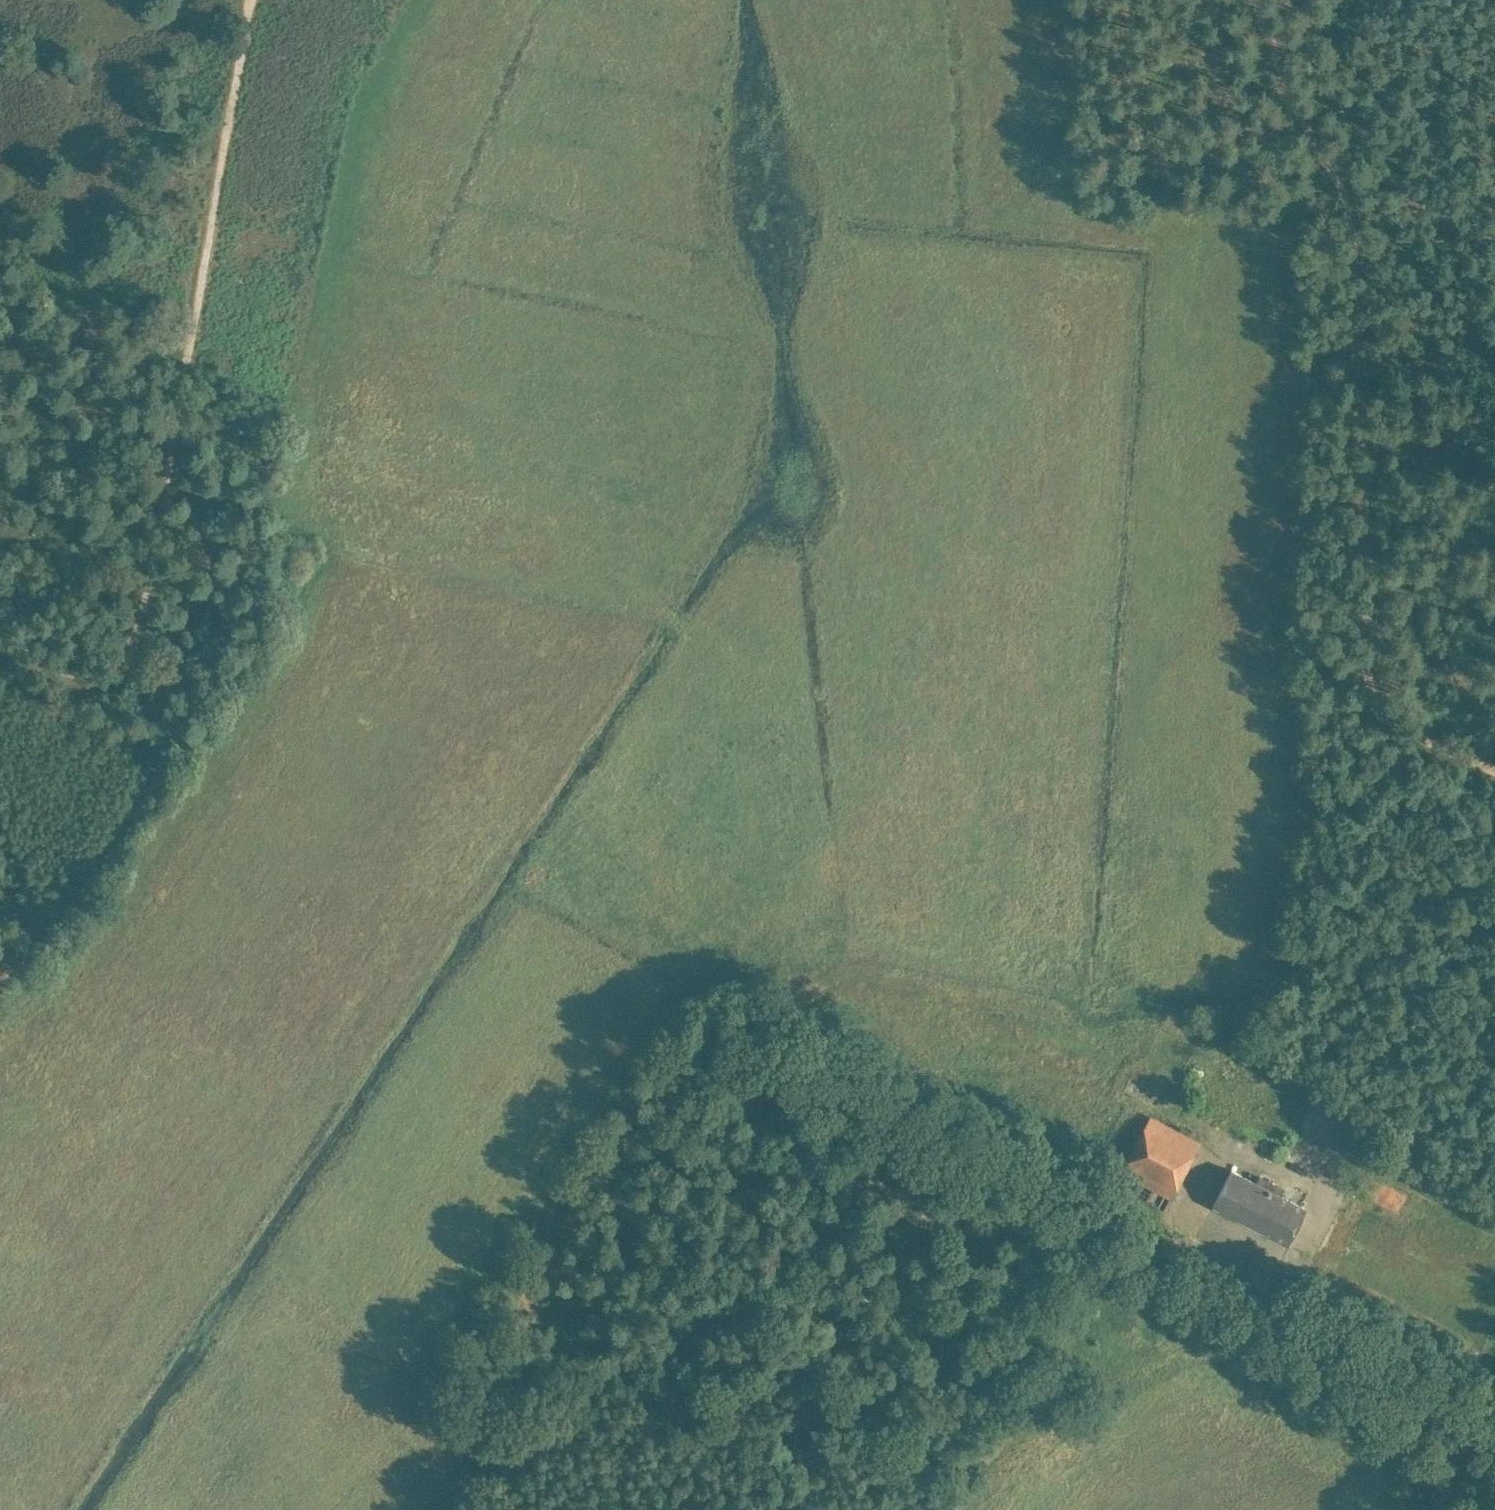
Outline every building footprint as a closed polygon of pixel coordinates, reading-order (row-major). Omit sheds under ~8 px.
[(1133,1192),(1164,1207),(1198,1141),(1150,1114),(1121,1170),(1139,1179),(1133,1192)] [(1231,1169),(1214,1204),(1287,1241),(1304,1207),(1278,1193),(1281,1187),(1259,1176),(1256,1182),(1231,1169)]
